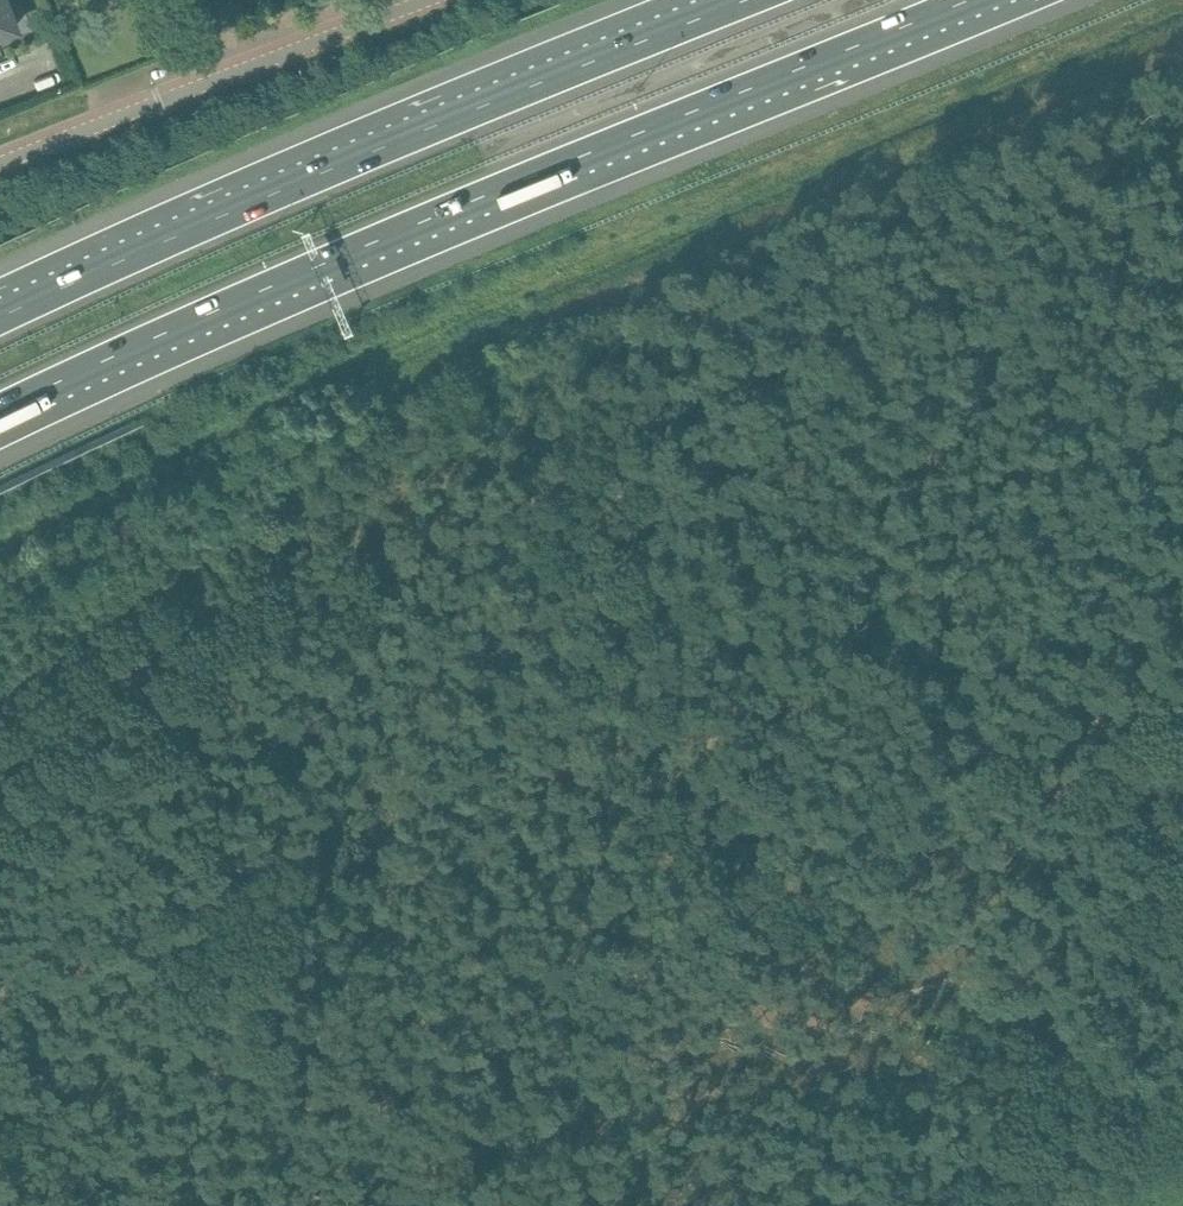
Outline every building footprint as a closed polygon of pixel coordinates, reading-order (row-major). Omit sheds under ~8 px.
[(21,33),(10,2),(9,0),(0,0),(0,40),(21,33)]
